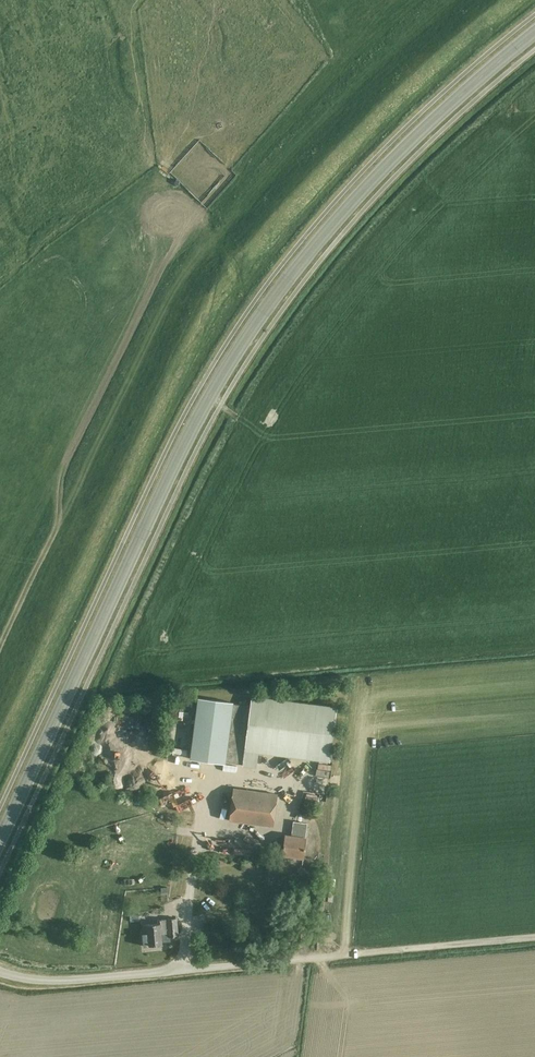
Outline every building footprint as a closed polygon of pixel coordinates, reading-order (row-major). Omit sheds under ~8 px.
[(226,761),(236,762),(242,763),(242,765),(256,767),(258,752),(330,761),(337,707),(251,696),(250,706),(233,704),(233,703),(198,698),(192,748),(191,759),(225,763),(226,761)] [(136,751),(127,764),(129,765),(123,773),(135,782),(145,769),(136,762),(142,755),(136,751)] [(309,775),(308,780),(313,781),(312,787),(322,788),(323,781),(333,783),(335,773),(327,771),(325,778),(309,775)] [(274,826),(278,794),(234,788),(229,820),(274,826)] [(285,834),(283,856),(305,859),(307,837),(306,837),(308,823),(294,821),(292,835),(285,834)] [(169,937),(179,936),(177,918),(168,919),(168,920),(166,920),(166,919),(158,920),(158,923),(144,925),(144,933),(143,933),(144,946),(163,944),(162,942),(169,941),(169,937)] [(221,933),(212,928),(208,934),(217,940),(221,933)]
